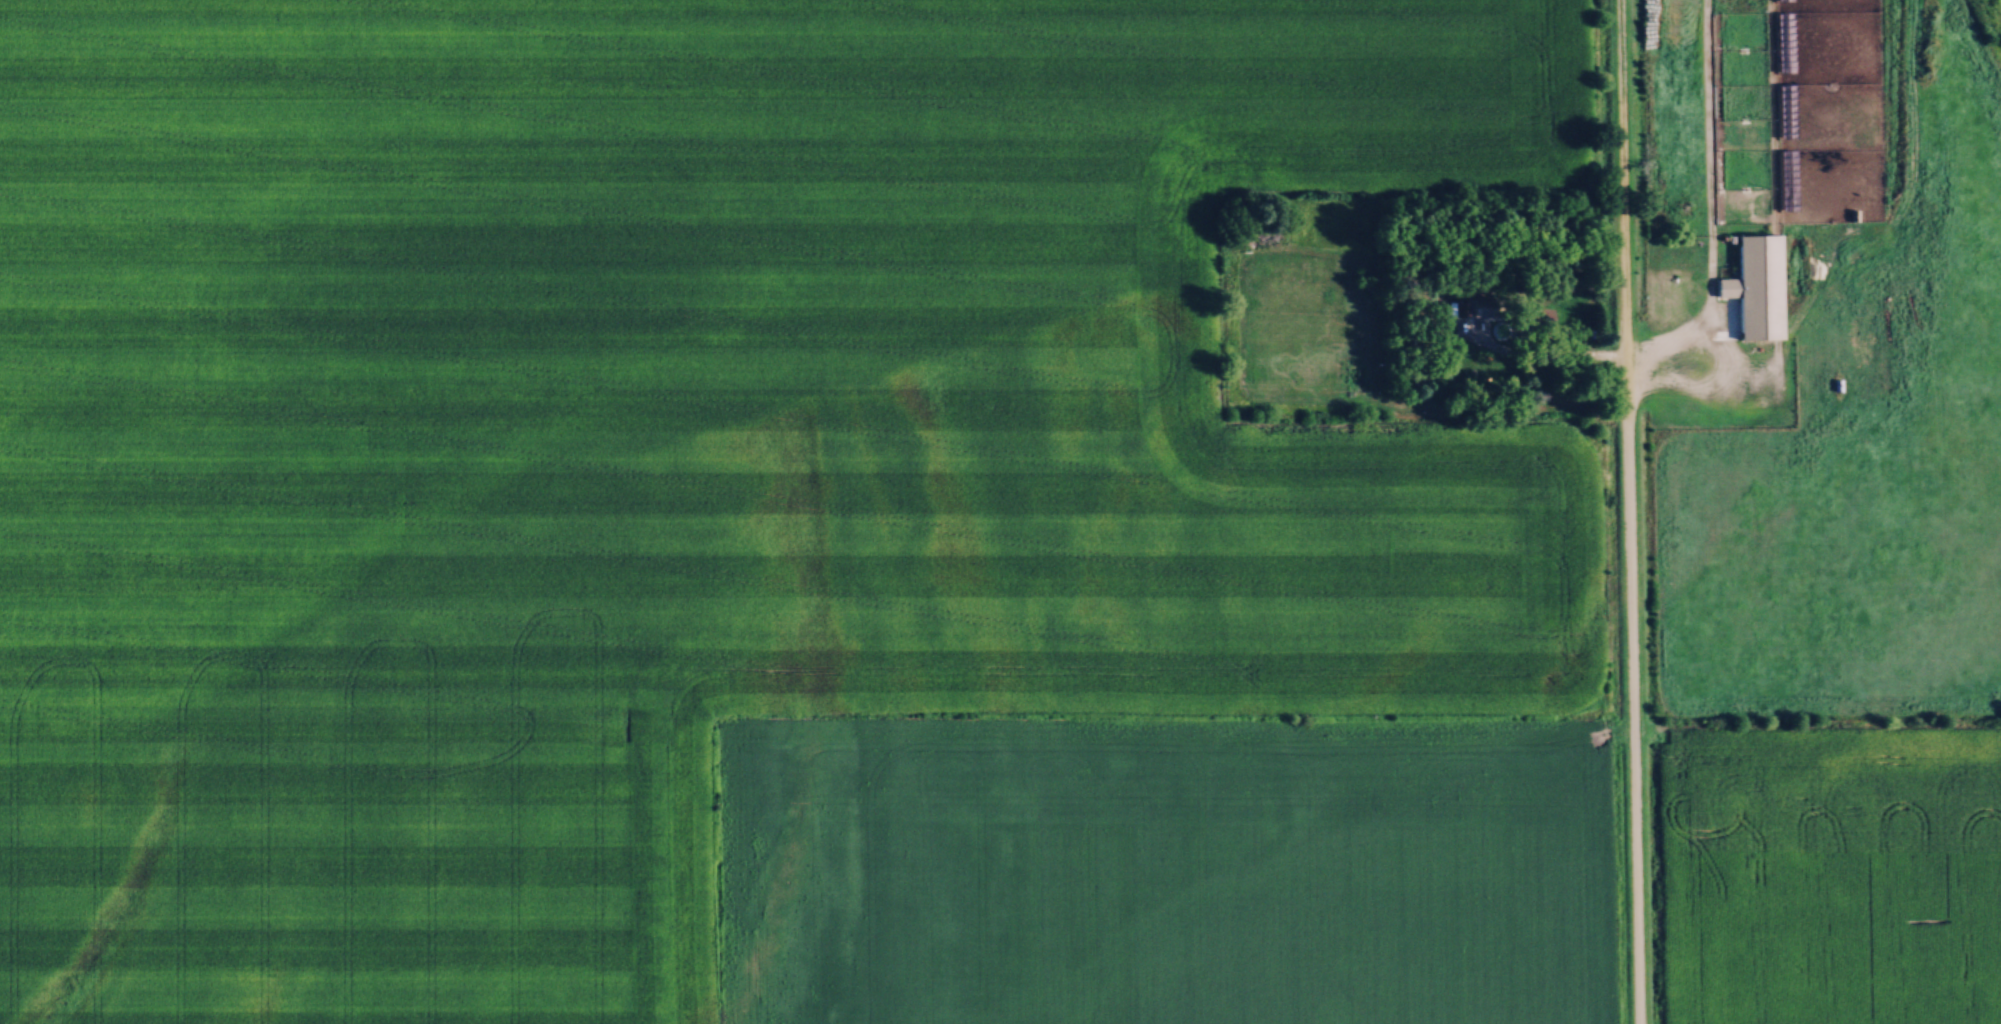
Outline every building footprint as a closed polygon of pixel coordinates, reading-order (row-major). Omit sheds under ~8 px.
[(1778,72),(1794,72),(1794,11),(1778,11),(1778,72)] [(1779,137),(1796,137),(1796,83),(1779,83),(1779,137)] [(1797,149),(1780,149),(1780,210),(1797,210),(1797,149)] [(1782,339),(1781,234),(1738,235),(1738,278),(1718,278),(1718,297),(1740,296),(1741,339),(1782,339)] [(1494,297),(1472,297),(1472,316),(1494,316),(1494,297)]
